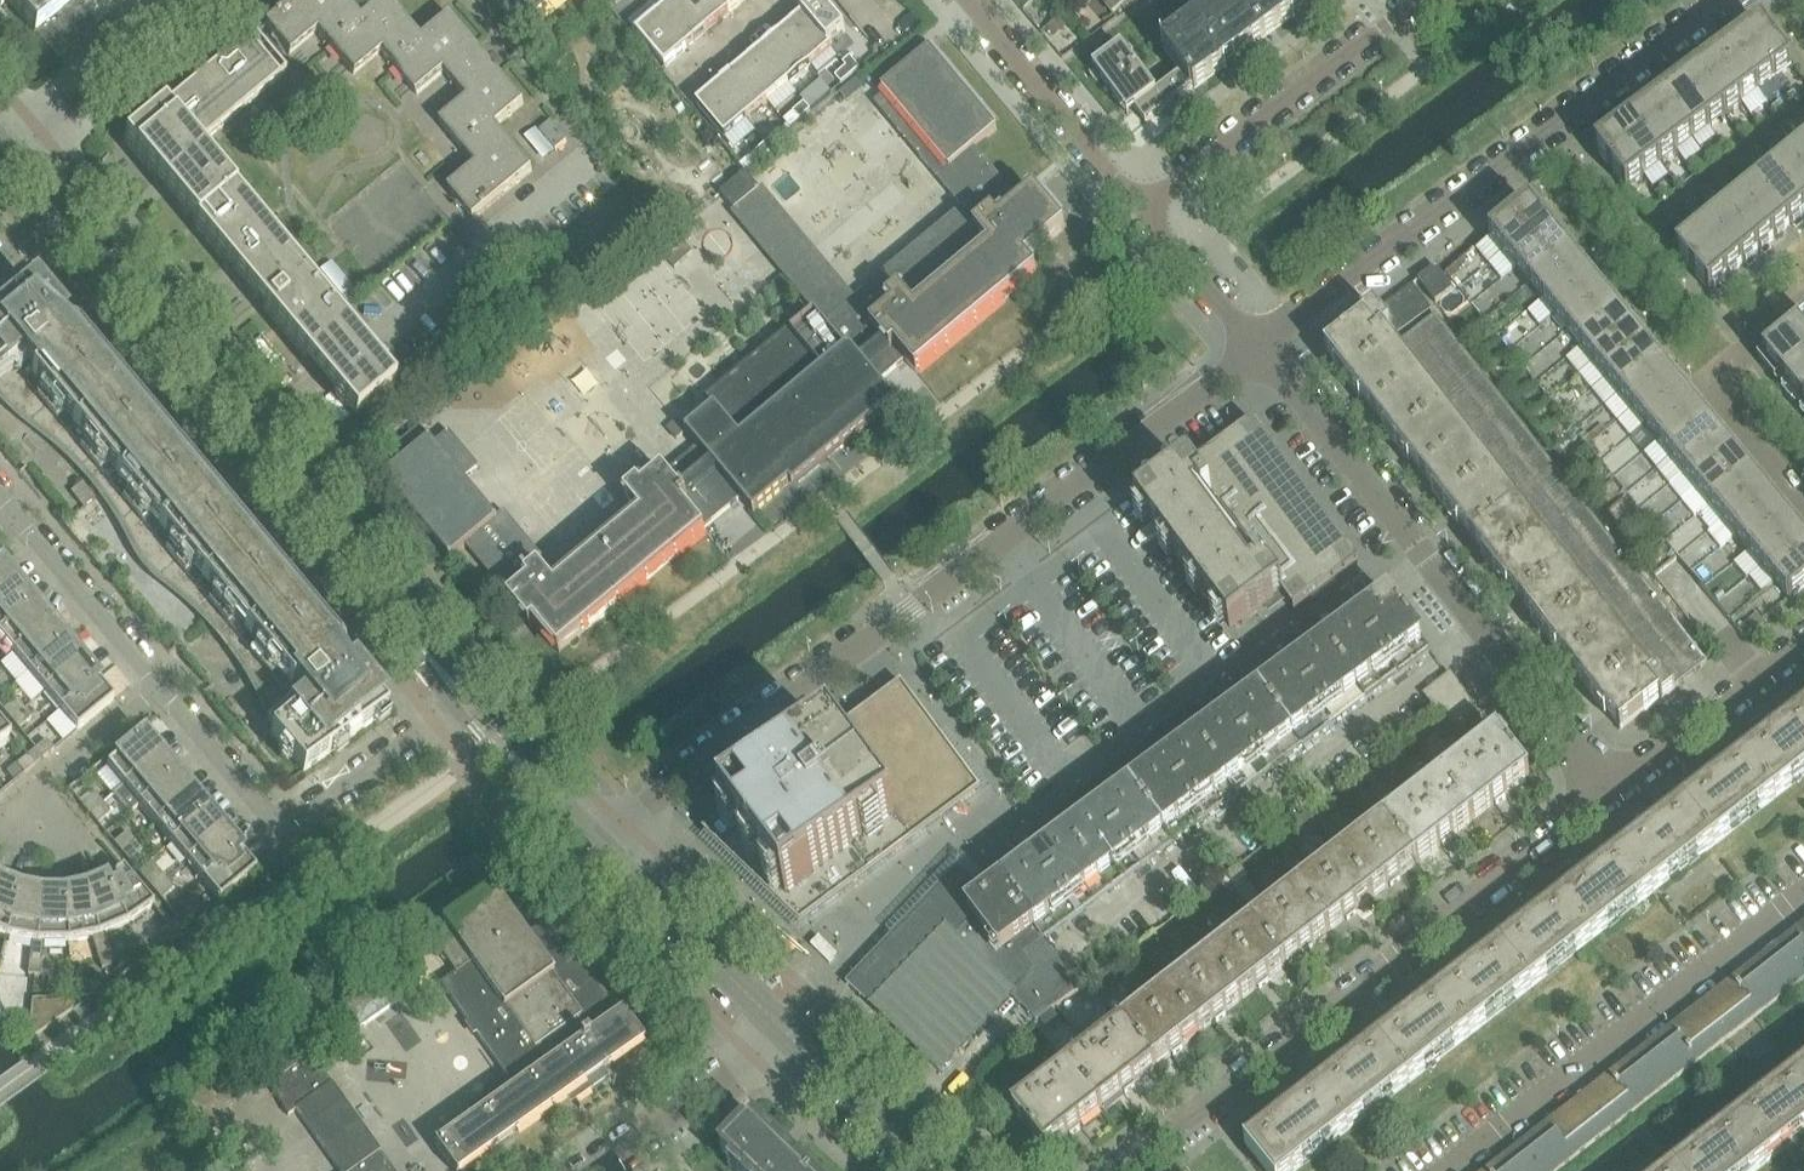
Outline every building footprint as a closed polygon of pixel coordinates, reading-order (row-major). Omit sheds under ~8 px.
[(67,0),(0,0),(0,7),(1,8),(7,2),(34,35),(36,33),(49,23),(61,13),(74,2),(75,1),(74,0),(68,0),(67,1),(67,0)] [(92,0),(77,0),(75,1),(74,2),(94,28),(95,28),(94,27),(106,17),(92,0)] [(112,0),(92,0),(106,17),(106,18),(107,17),(118,7),(112,0)] [(413,28),(390,0),(383,0),(359,20),(342,0),(295,0),(264,26),(288,55),(317,32),(353,75),(380,52),(416,94),(445,71),(469,101),(441,124),(476,168),(449,191),(474,221),(517,185),(533,172),(496,128),(524,105),(451,17),(423,40),(413,28)] [(551,0),(494,0),(518,28),(551,0)] [(658,16),(687,50),(708,32),(681,0),(677,0),(658,16)] [(708,32),(730,14),(718,0),(681,0),(708,32)] [(730,14),(747,0),(718,0),(730,14)] [(827,0),(807,0),(796,8),(799,12),(826,43),(848,25),(827,0)] [(1025,10),(1036,0),(1016,0),(1025,10)] [(1128,0),(1105,0),(1103,2),(1112,13),(1128,0)] [(1264,39),(1235,0),(1230,0),(1231,2),(1182,39),(1170,48),(1168,46),(1164,49),(1182,75),(1183,74),(1188,81),(1187,83),(1192,90),(1194,89),(1195,91),(1224,69),(1225,69),(1225,70),(1231,66),(1236,62),(1236,61),(1236,60),(1264,39)] [(1317,0),(1235,0),(1264,39),(1293,18),(1294,19),(1299,15),(1305,11),(1304,10),(1305,10),(1317,0)] [(94,28),(74,2),(61,13),(81,38),(82,38),(83,38),(82,37),(94,28)] [(826,43),(799,12),(778,30),(807,65),(829,46),(826,43)] [(81,38),(61,13),(49,23),(69,48),(70,49),(71,48),(70,47),(81,38)] [(658,16),(637,33),(665,68),(687,50),(658,16)] [(1046,29),(1053,38),(1067,27),(1059,18),(1046,29)] [(69,48),(49,23),(36,33),(57,59),(58,58),(57,57),(69,48)] [(1793,67),(1762,25),(1744,39),(1775,80),(1793,67)] [(807,65),(778,30),(757,47),(786,82),(807,65)] [(395,387),(226,184),(194,146),(203,139),(205,141),(286,75),(253,35),(124,142),(333,393),(355,419),(395,387)] [(1775,80),(1744,39),(1728,51),(1758,92),(1775,80)] [(786,82),(757,47),(735,65),(765,100),(786,82)] [(1156,94),(1141,74),(1122,48),(1093,69),(1121,107),(1129,101),(1146,124),(1192,90),(1187,83),(1188,81),(1183,74),(1182,75),(1156,94)] [(837,285),(813,304),(828,322),(824,325),(845,350),(848,347),(879,383),(880,382),(905,361),(917,374),(1037,274),(1026,262),(1065,229),(1057,220),(1046,206),(1035,193),(1025,201),(1021,204),(1015,196),(975,149),(997,131),(929,49),(882,89),(886,94),(875,104),(905,140),(930,171),(963,210),(941,227),(935,232),(855,299),(852,301),(837,285)] [(1758,92),(1728,51),(1711,63),(1742,104),(1758,92)] [(860,69),(850,58),(843,64),(846,68),(852,76),(860,69)] [(1742,104),(1711,63),(1695,75),(1726,116),(1742,104)] [(765,100),(735,65),(714,83),(744,118),(765,100)] [(842,85),(852,76),(846,68),(835,78),(842,85)] [(1726,116),(1695,75),(1679,87),(1709,129),(1726,116)] [(744,118),(714,83),(693,101),(723,136),(744,118)] [(1709,129),(1679,87),(1662,100),(1693,141),(1709,129)] [(811,111),(822,102),(815,94),(804,104),(811,111)] [(1800,102),(1794,94),(1788,98),(1795,107),(1800,102)] [(1693,141),(1662,100),(1646,112),(1677,153),(1693,141)] [(799,121),(811,111),(804,104),(793,113),(799,121)] [(1784,114),(1777,106),(1772,110),(1778,119),(1784,114)] [(1677,153),(1646,112),(1630,124),(1660,165),(1677,153)] [(1768,127),(1761,118),(1755,122),(1762,131),(1768,127)] [(568,143),(552,124),(541,133),(557,152),(568,143)] [(1660,165),(1630,124),(1613,136),(1644,177),(1660,165)] [(1793,135),(1786,126),(1781,131),(1788,139),(1793,135)] [(1751,139),(1745,130),(1739,134),(1746,143),(1751,139)] [(773,151),(784,142),(777,135),(766,144),(773,151)] [(1644,177),(1613,136),(1595,149),(1626,191),(1644,177)] [(1777,148),(1771,139),(1765,144),(1772,152),(1777,148)] [(1735,151),(1729,142),(1723,147),(1729,155),(1735,151)] [(761,161),(773,151),(766,144),(755,154),(761,161)] [(1788,161),(1803,180),(1803,148),(1788,161)] [(1762,160),(1755,152),(1749,157),(1756,165),(1762,160)] [(1719,163),(1712,154),(1706,159),(1713,168),(1719,163)] [(1788,161),(1773,174),(1803,212),(1803,180),(1788,161)] [(1746,173),(1739,165),(1733,170),(1740,178),(1746,173)] [(1702,175),(1696,167),(1690,171),(1697,180),(1702,175)] [(735,212),(760,191),(746,174),(721,195),(735,212)] [(1773,174),(1757,187),(1790,227),(1803,215),(1803,212),(1773,174)] [(1730,186),(1723,178),(1718,182),(1725,191),(1730,186)] [(1686,187),(1680,179),(1674,183),(1680,192),(1686,187)] [(1790,227),(1757,187),(1741,200),(1774,240),(1790,227)] [(1670,200),(1663,191),(1657,195),(1664,204),(1670,200)] [(1714,199),(1708,191),(1702,195),(1709,204),(1714,199)] [(1774,240),(1741,200),(1725,213),(1758,253),(1774,240)] [(1655,211),(1648,202),(1643,206),(1649,215),(1655,211)] [(1699,212),(1692,204),(1686,208),(1693,217),(1699,212)] [(1504,255),(1544,223),(1530,205),(1490,238),(1491,239),(1504,255)] [(1758,253),(1725,213),(1710,226),(1742,265),(1758,253)] [(1683,225),(1676,217),(1670,221),(1677,230),(1683,225)] [(1517,271),(1557,239),(1544,223),(1504,255),(1517,271)] [(1742,265),(1710,226),(1694,238),(1727,278),(1742,265)] [(692,254),(693,253),(679,237),(678,238),(660,252),(674,269),(692,254)] [(1727,278),(1694,238),(1677,253),(1709,292),(1727,278)] [(1646,429),(1633,413),(1620,397),(1607,382),(1594,366),(1582,350),(1569,334),(1556,319),(1543,303),(1530,287),(1517,271),(1504,255),(1491,239),(1446,275),(1589,449),(1739,632),(1744,639),(1788,603),(1775,586),(1762,571),(1749,555),(1736,539),(1723,523),(1711,508),(1698,492),(1685,476),(1672,460),(1659,445),(1646,429)] [(1530,287),(1570,254),(1557,239),(1517,271),(1530,287)] [(1543,303),(1583,270),(1570,254),(1530,287),(1543,303)] [(1453,291),(1443,278),(1436,268),(1418,281),(1435,304),(1453,291)] [(1556,319),(1596,286),(1583,270),(1543,303),(1556,319)] [(790,286),(782,276),(771,285),(779,295),(790,286)] [(219,507),(188,469),(145,418),(140,412),(134,406),(61,318),(58,320),(46,305),(44,301),(40,298),(27,282),(0,304),(0,395),(5,401),(17,413),(31,424),(44,435),(58,446),(70,457),(82,470),(93,481),(103,495),(113,508),(122,523),(130,538),(138,553),(143,560),(148,567),(153,573),(159,578),(173,589),(186,600),(199,611),(211,623),(222,636),(232,649),(237,656),(242,664),(257,689),(267,708),(278,728),(270,734),(303,773),(387,713),(372,695),(369,691),(366,688),(353,673),(356,671),(272,571),(219,507)] [(1432,311),(1413,286),(1402,294),(1421,319),(1432,311)] [(1569,334),(1609,302),(1596,286),(1556,319),(1569,334)] [(1421,319),(1402,294),(1390,303),(1409,328),(1421,319)] [(1582,350),(1622,317),(1609,302),(1569,334),(1582,350)] [(1409,328),(1390,303),(1377,312),(1390,328),(1389,328),(1396,337),(1409,328)] [(1534,442),(1485,379),(1461,348),(1436,317),(1397,347),(1385,332),(1389,328),(1377,312),(1374,308),(1373,309),(1363,317),(1362,318),(1365,322),(1338,343),(1328,350),(1326,352),(1339,370),(1374,415),(1399,447),(1448,509),(1473,541),(1519,505),(1559,474),(1534,442)] [(600,329),(583,309),(572,319),(588,338),(600,329)] [(711,412),(684,435),(693,445),(696,449),(740,499),(752,512),(754,515),(759,511),(796,479),(799,483),(830,458),(830,459),(891,408),(896,404),(879,383),(848,347),(845,350),(824,325),(823,326),(814,316),(801,327),(798,323),(769,347),(703,402),(711,412)] [(1594,366),(1634,333),(1622,317),(1582,350),(1594,366)] [(1786,338),(1803,359),(1803,323),(1786,338)] [(1607,382),(1647,349),(1634,333),(1594,366),(1607,382)] [(1786,338),(1763,357),(1783,381),(1803,363),(1803,359),(1786,338)] [(1620,397),(1660,365),(1647,349),(1607,382),(1620,397)] [(1783,381),(1801,404),(1803,401),(1803,363),(1783,381)] [(1633,413),(1673,380),(1660,365),(1620,397),(1633,413)] [(1646,429),(1686,396),(1673,380),(1633,413),(1646,429)] [(1659,445),(1699,412),(1686,396),(1646,429),(1659,445)] [(1672,460),(1712,428),(1699,412),(1659,445),(1672,460)] [(676,441),(686,433),(677,421),(666,430),(676,441)] [(1149,500),(1137,509),(1230,634),(1242,625),(1282,595),(1294,612),(1327,587),(1358,562),(1347,547),(1254,422),(1149,500)] [(1685,476),(1725,443),(1712,428),(1672,460),(1685,476)] [(396,469),(383,479),(451,561),(466,548),(496,583),(499,581),(513,598),(508,602),(523,621),(530,629),(535,625),(560,655),(706,533),(703,530),(740,499),(696,449),(685,458),(678,465),(665,475),(664,473),(642,491),(639,486),(625,498),(642,518),(631,527),(625,533),(603,551),(596,557),(574,575),(567,581),(557,589),(545,575),(552,570),(505,513),(497,519),(465,481),(480,469),(450,433),(435,445),(431,439),(396,469)] [(1698,492),(1738,459),(1725,443),(1685,476),(1698,492)] [(1592,474),(1580,459),(1570,466),(1582,482),(1592,474)] [(1711,508),(1751,475),(1738,459),(1698,492),(1711,508)] [(1675,623),(1658,600),(1633,569),(1584,505),(1559,474),(1519,505),(1473,541),(1498,573),(1546,635),(1571,667),(1594,697),(1621,730),(1660,700),(1663,704),(1664,703),(1674,695),(1675,694),(1672,690),(1695,672),(1707,663),(1675,623)] [(1723,523),(1763,491),(1751,475),(1711,508),(1723,523)] [(95,500),(82,484),(71,493),(83,509),(95,500)] [(1736,539),(1776,506),(1763,491),(1723,523),(1736,539)] [(1749,555),(1789,522),(1776,506),(1736,539),(1749,555)] [(1762,571),(1802,538),(1789,522),(1749,555),(1762,571)] [(1803,563),(1803,540),(1802,538),(1762,571),(1775,586),(1803,563)] [(1803,592),(1803,563),(1775,586),(1788,603),(1789,604),(1803,592)] [(17,586),(1,566),(0,567),(0,601),(17,586)] [(33,605),(17,586),(0,601),(0,633),(33,605)] [(1366,701),(1430,653),(1431,653),(1422,641),(1423,641),(1391,599),(1365,618),(1366,620),(1353,630),(1351,628),(1326,647),(1366,701)] [(49,624),(33,605),(0,633),(0,640),(12,655),(49,624)] [(28,674),(65,643),(49,624),(12,655),(28,674)] [(44,693),(81,662),(65,643),(28,674),(44,693)] [(1302,749),(1366,701),(1326,647),(1300,666),(1302,668),(1289,678),(1288,676),(1262,695),(1302,749)] [(60,712),(97,681),(81,662),(44,693),(60,712)] [(1440,710),(1463,691),(1450,674),(1423,695),(1437,712),(1440,710)] [(76,731),(113,701),(97,681),(60,712),(76,731)] [(862,879),(981,791),(902,684),(703,831),(800,925),(862,879)] [(1473,703),(1463,691),(1440,710),(1449,722),(1473,703)] [(1237,797),(1302,749),(1262,695),(1235,714),(1237,716),(1223,726),(1222,724),(1197,743),(1237,797)] [(10,721),(24,710),(16,701),(3,712),(10,721)] [(1458,734),(1482,715),(1473,703),(1449,722),(1458,734)] [(18,730),(31,719),(24,710),(10,721),(18,730)] [(1803,776),(1803,711),(1760,745),(1744,757),(1776,799),(1803,776)] [(0,724),(0,743),(10,736),(0,724)] [(1530,776),(1508,749),(1510,748),(1502,738),(1501,739),(1497,734),(1441,778),(1473,821),(1494,804),(1496,806),(1506,798),(1505,796),(1530,776)] [(123,787),(160,757),(143,737),(107,767),(123,787)] [(54,750),(46,741),(35,750),(43,760),(54,750)] [(1172,845),(1237,797),(1197,743),(1171,762),(1173,763),(1159,773),(1158,772),(1132,791),(1172,845)] [(35,766),(27,757),(16,766),(24,775),(35,766)] [(139,806),(176,776),(160,757),(123,787),(139,806)] [(1716,844),(1776,799),(1744,757),(1710,784),(1684,804),(1716,844)] [(155,825),(191,795),(176,776),(139,806),(155,825)] [(1473,821),(1441,778),(1384,823),(1417,864),(1441,846),(1443,848),(1453,840),(1451,837),(1473,821)] [(1108,893),(1172,845),(1132,791),(1106,810),(1108,813),(1095,823),(1093,821),(1069,839),(1068,839),(1067,839),(1108,893)] [(89,816),(103,804),(95,795),(82,806),(89,816)] [(171,844),(207,814),(191,795),(155,825),(171,844)] [(1352,809),(1341,796),(1334,802),(1344,815),(1352,809)] [(1329,815),(1336,809),(1328,799),(1320,805),(1329,815)] [(97,825),(110,813),(103,804),(89,816),(97,825)] [(1654,893),(1716,844),(1684,804),(1666,817),(1622,852),(1654,893)] [(186,863),(223,833),(207,814),(171,844),(186,863)] [(1417,864),(1384,823),(1339,857),(1372,899),(1389,886),(1391,888),(1401,880),(1400,878),(1417,864)] [(121,853),(134,842),(127,833),(113,844),(121,853)] [(202,882),(239,852),(223,833),(186,863),(202,882)] [(1044,941),(1108,893),(1067,839),(1042,858),(1043,859),(1030,869),(1029,867),(1003,886),(1036,930),(1044,941)] [(129,862),(142,851),(134,842),(121,853),(129,862)] [(219,902),(256,872),(239,852),(202,882),(219,902)] [(1592,941),(1654,893),(1622,852),(1588,879),(1577,887),(1560,900),(1592,941)] [(1372,899),(1339,857),(1295,892),(1328,933),(1345,920),(1347,922),(1357,914),(1356,912),(1372,899)] [(939,1071),(1010,997),(1037,1022),(1040,1020),(1052,1011),(1080,990),(1064,970),(1043,942),(1044,941),(1036,930),(1002,955),(969,912),(989,897),(983,892),(974,884),(957,868),(846,984),(883,1020),(884,1018),(939,1071)] [(153,907),(122,870),(103,883),(126,925),(152,908),(153,907)] [(153,891),(166,880),(158,871),(145,882),(153,891)] [(160,901),(174,889),(166,880),(153,891),(160,901)] [(126,925),(103,883),(84,891),(98,936),(92,938),(102,970),(114,967),(104,934),(126,925)] [(20,892),(0,884),(0,935),(7,938),(20,892)] [(1003,886),(989,897),(969,912),(1002,955),(1036,930),(1003,886)] [(621,1011),(619,1013),(553,918),(527,937),(492,887),(427,934),(454,975),(440,985),(508,1080),(477,1101),(484,1111),(469,1121),(469,1122),(437,1145),(435,1143),(432,1146),(450,1170),(459,1170),(568,1095),(574,1103),(609,1079),(602,1070),(639,1044),(640,1045),(644,1043),(621,1011)] [(98,936),(84,891),(63,896),(68,943),(92,938),(98,936)] [(37,943),(41,896),(20,892),(7,938),(31,942),(37,943)] [(1328,933),(1295,892),(1251,926),(1284,968),(1302,954),(1303,956),(1308,952),(1314,948),(1312,946),(1328,933)] [(68,943),(63,896),(41,896),(37,943),(31,942),(28,976),(40,977),(43,943),(68,943)] [(1531,989),(1592,941),(1560,900),(1499,948),(1531,989)] [(185,929),(196,920),(188,911),(177,920),(185,929)] [(1793,933),(1803,947),(1803,925),(1793,933)] [(166,945),(177,936),(169,926),(158,936),(166,945)] [(1284,968),(1251,926),(1208,959),(1241,1001),(1258,988),(1259,991),(1270,982),(1268,980),(1284,968)] [(825,932),(816,941),(836,959),(844,950),(825,932)] [(1763,957),(1791,993),(1803,983),(1803,947),(1793,933),(1763,957)] [(1471,1036),(1531,989),(1499,948),(1438,995),(1471,1036)] [(1791,993),(1763,957),(1733,981),(1760,1016),(1791,993)] [(1241,1001),(1208,959),(1166,992),(1198,1034),(1215,1022),(1216,1024),(1227,1016),(1225,1014),(1241,1001)] [(1105,973),(1091,984),(1097,992),(1111,981),(1105,973)] [(338,1010),(314,1028),(339,1063),(364,1046),(355,1033),(402,999),(385,975),(337,1009),(338,1010)] [(1760,1016),(1733,981),(1702,1005),(1729,1040),(1760,1016)] [(1198,1034),(1166,992),(1122,1026),(1155,1068),(1172,1055),(1173,1057),(1184,1049),(1182,1047),(1198,1034)] [(1410,1083),(1471,1036),(1438,995),(1378,1042),(1410,1083)] [(1729,1040),(1702,1005),(1671,1029),(1698,1063),(1729,1040)] [(1060,1023),(1052,1011),(1040,1020),(1049,1033),(1060,1023)] [(298,1037),(287,1022),(251,1047),(275,1082),(266,1089),(279,1102),(287,1118),(296,1112),(338,1170),(392,1170),(298,1037)] [(1155,1068),(1122,1026),(1068,1068),(1101,1110),(1123,1093),(1125,1095),(1130,1091),(1135,1087),(1134,1085),(1155,1068)] [(1637,1110),(1693,1066),(1698,1063),(1671,1029),(1610,1076),(1637,1110)] [(1349,1131),(1410,1083),(1378,1042),(1317,1090),(1349,1131)] [(1048,1072),(1043,1067),(1038,1072),(1043,1077),(1048,1072)] [(1101,1110),(1068,1068),(1013,1111),(1016,1115),(1015,1116),(1023,1126),(1024,1125),(1046,1153),(1069,1136),(1070,1138),(1076,1134),(1081,1129),(1079,1127),(1101,1110)] [(1795,1075),(1803,1087),(1803,1068),(1795,1075)] [(1803,1134),(1803,1087),(1795,1075),(1734,1123),(1766,1164),(1803,1134)] [(1637,1110),(1610,1076),(1547,1125),(1574,1159),(1637,1110)] [(972,1103),(981,1094),(973,1087),(965,1096),(972,1103)] [(1349,1131),(1317,1090),(1246,1145),(1266,1170),(1297,1170),(1349,1131)] [(754,1119),(755,1118),(754,1117),(721,1152),(734,1165),(730,1170),(731,1170),(808,1170),(754,1119)] [(1766,1164),(1734,1123),(1673,1170),(1674,1170),(1757,1170),(1766,1164)] [(1547,1125),(1488,1170),(1559,1170),(1574,1159),(1547,1125)]
